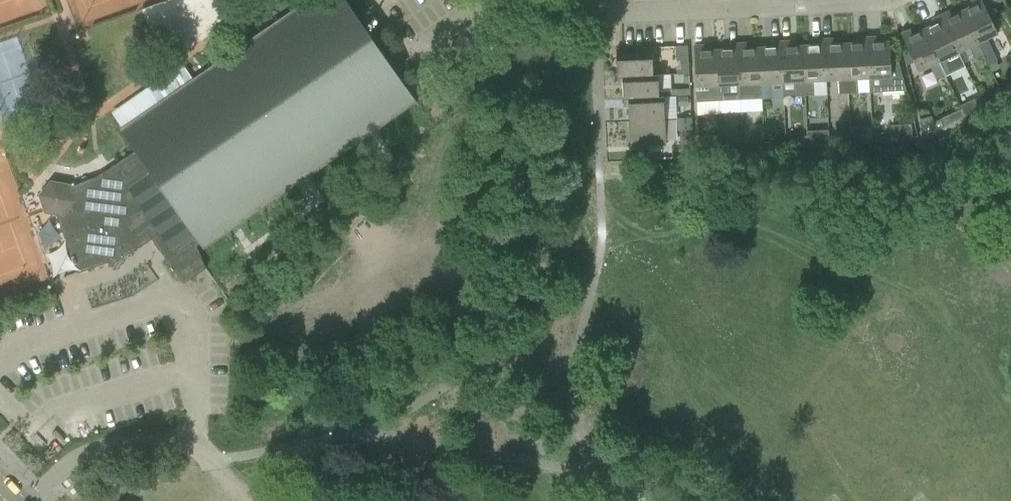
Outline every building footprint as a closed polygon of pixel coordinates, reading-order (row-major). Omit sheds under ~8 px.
[(39,195),(45,212),(57,214),(73,256),(71,257),(74,264),(75,264),(78,272),(108,262),(109,265),(109,266),(110,267),(152,238),(184,283),(186,282),(191,279),(192,280),(196,277),(195,276),(206,268),(197,245),(200,243),(204,249),(417,102),(346,0),(308,0),(193,79),(183,64),(148,88),(112,113),(122,128),(121,129),(136,151),(97,177),(70,187),(69,184),(51,181),(39,195)] [(142,7),(151,38),(171,33),(174,44),(225,30),(217,0),(165,0),(142,7)] [(962,11),(984,57),(989,66),(997,61),(986,39),(998,34),(982,0),(973,0),(971,1),(973,5),(962,11)] [(976,61),(984,57),(962,11),(952,16),(949,11),(940,15),(958,53),(969,47),(976,61)] [(934,24),(923,29),(945,75),(952,72),(945,59),(958,53),(940,15),(932,20),(934,24)] [(937,79),(945,75),(923,29),(913,35),(910,30),(901,34),(910,53),(915,63),(919,71),(930,66),(937,79)] [(858,43),(846,44),(848,94),(858,93),(857,79),(869,78),(867,37),(858,38),(858,43)] [(870,93),(892,92),(906,91),(898,59),(890,59),(890,41),(877,42),(877,37),(867,37),(869,78),(870,93)] [(803,46),(805,96),(815,95),(814,81),(826,80),(824,39),(815,40),(815,45),(803,46)] [(839,94),(848,94),(846,44),(834,44),(834,39),(824,39),(826,80),(838,79),(839,94)] [(771,83),(783,82),(781,41),(771,42),(771,47),(760,48),(762,97),(772,97),(771,83)] [(796,96),(805,96),(803,46),(791,46),(791,41),(781,41),(783,82),(795,82),(796,96)] [(747,43),(738,44),(740,84),(740,98),(762,97),(760,48),(748,48),(747,43)] [(741,100),(740,98),(740,84),(738,44),(728,44),(728,49),(716,50),(719,101),(741,100)] [(719,101),(716,50),(704,50),(704,45),(694,46),(697,102),(719,101)] [(687,46),(675,46),(676,60),(688,60),(687,46)] [(616,49),(618,78),(653,77),(653,75),(652,54),(627,55),(627,49),(624,49),(616,49)] [(910,53),(905,55),(907,65),(915,63),(910,53)] [(623,85),(624,100),(659,99),(659,96),(658,77),(658,75),(653,75),(653,77),(618,78),(618,85),(623,85)] [(1002,95),(989,101),(994,110),(1006,104),(1002,95)] [(659,99),(624,100),(624,106),(628,107),(629,123),(665,121),(664,99),(664,96),(659,96),(659,99)] [(688,97),(678,97),(679,107),(688,107),(688,97)] [(965,117),(980,110),(975,99),(960,106),(961,109),(965,117)] [(921,119),(925,136),(965,117),(961,109),(934,122),(932,117),(921,119)] [(691,120),(677,120),(678,132),(691,132),(691,120)] [(630,146),(666,145),(665,121),(629,123),(630,146)] [(899,124),(891,124),(891,138),(892,139),(900,138),(914,138),(913,137),(913,123),(899,124)] [(756,144),(765,144),(764,126),(755,126),(756,144)] [(865,127),(850,128),(851,140),(866,139),(865,127)] [(849,128),(835,128),(836,140),(849,139),(849,128)] [(808,136),(809,148),(830,147),(829,129),(808,130),(808,136)] [(726,134),(727,145),(727,146),(743,145),(742,133),(726,134)] [(722,146),(722,145),(721,135),(699,136),(699,147),(722,146)] [(809,148),(808,136),(791,137),(792,149),(809,148)]
